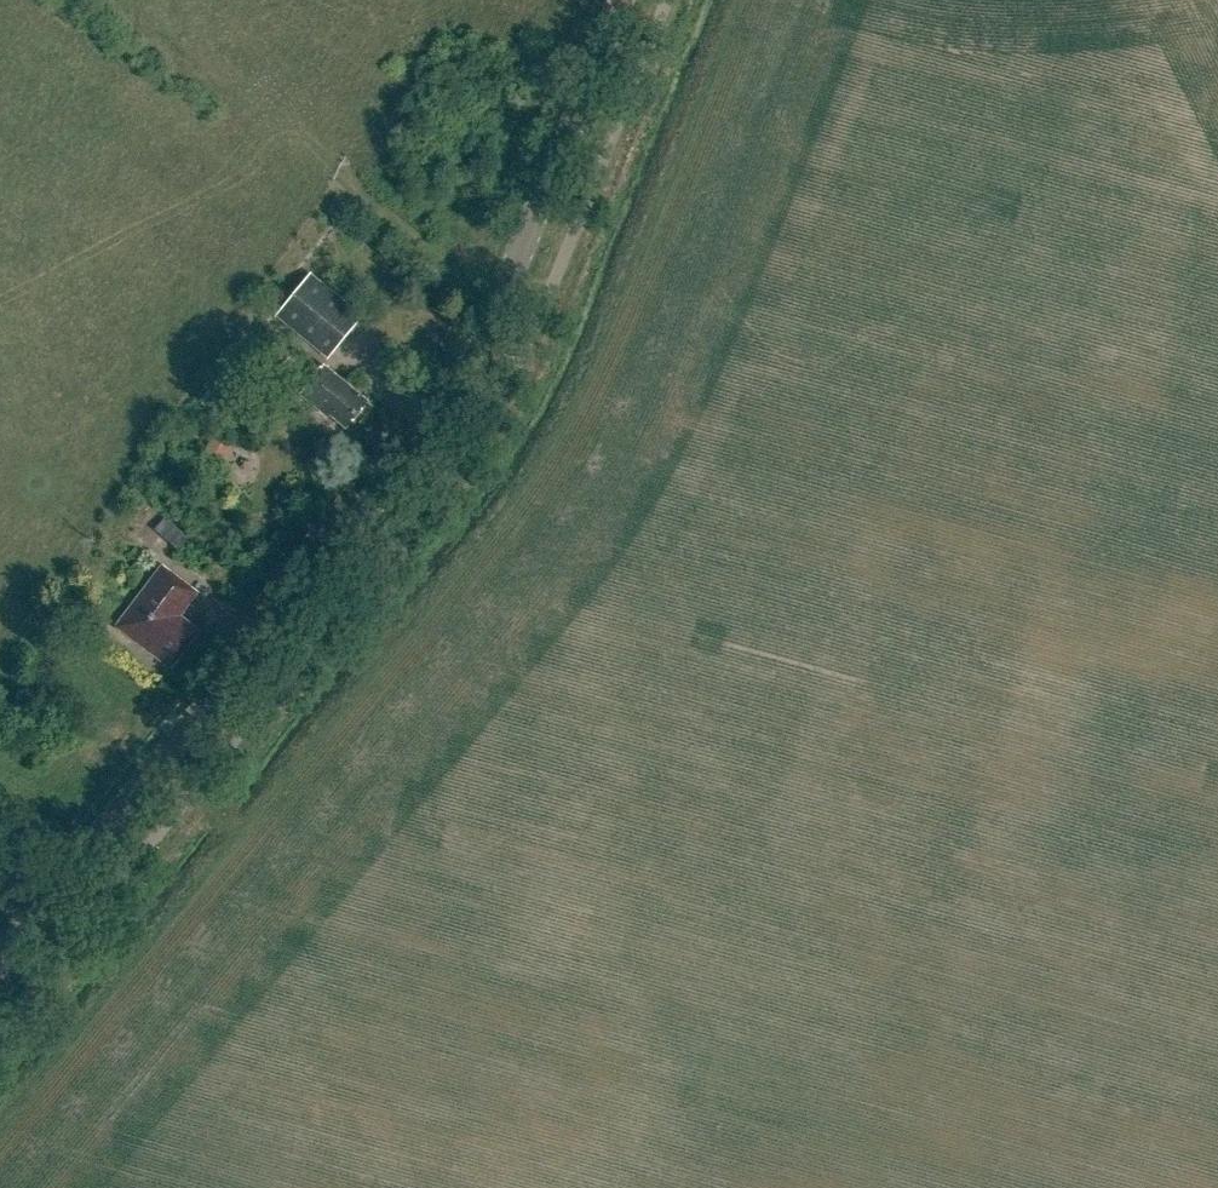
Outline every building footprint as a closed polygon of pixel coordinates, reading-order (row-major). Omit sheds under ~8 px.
[(330,358),(362,318),(311,277),(279,317),(330,358)] [(346,431),(368,404),(323,368),(301,395),(346,431)] [(177,615),(195,591),(162,566),(119,624),(171,663),(196,630),(177,615)]
